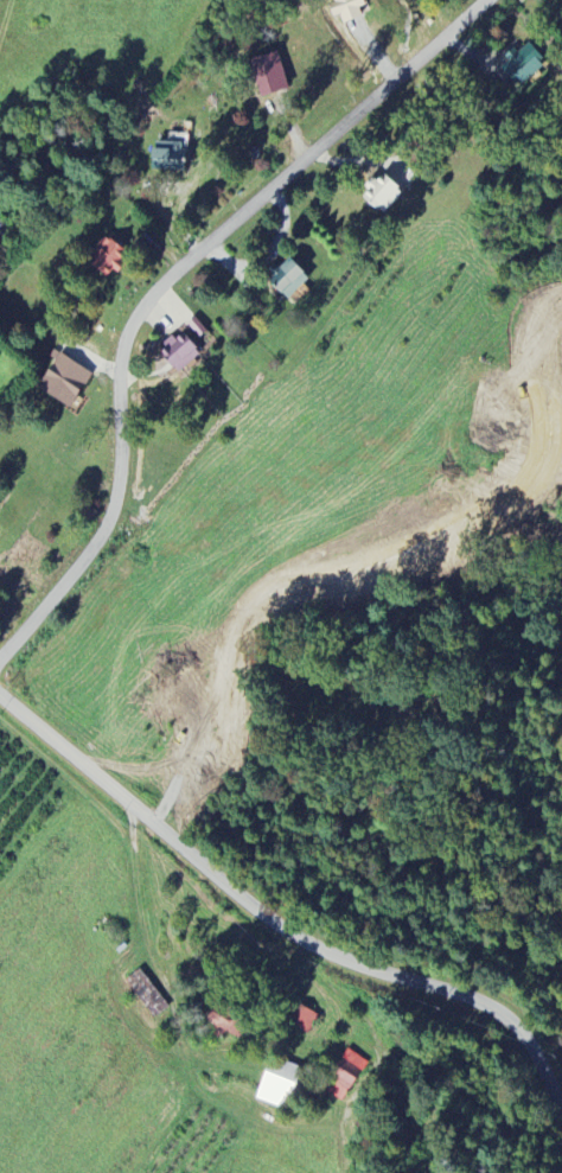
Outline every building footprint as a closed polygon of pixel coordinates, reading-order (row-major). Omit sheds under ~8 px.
[(359,9),(363,8),(360,0),(334,0),(335,3),(329,6),(334,18),(340,16),(343,24),(362,18),(359,9)] [(541,67),(519,45),(498,66),(520,88),(541,67)] [(250,61),(259,97),(288,90),(278,53),(250,61)] [(185,171),(185,138),(152,138),(151,170),(185,171)] [(361,196),(383,216),(404,194),(382,174),(361,196)] [(8,223),(0,218),(0,236),(8,223)] [(109,278),(125,247),(102,235),(86,266),(109,278)] [(278,270),(275,266),(263,276),(286,301),(309,280),(290,259),(278,270)] [(199,355),(179,332),(158,350),(178,373),(199,355)] [(71,409),(90,373),(57,354),(37,390),(71,409)] [(125,981),(153,1021),(169,1010),(141,970),(125,981)] [(289,1025),(309,1035),(318,1017),(299,1007),(289,1025)] [(222,1042),(225,1034),(240,1040),(246,1024),(215,1012),(206,1036),(222,1042)] [(322,1090),(342,1103),(368,1064),(348,1050),(322,1090)] [(302,1071),(272,1059),(255,1099),(286,1112),(302,1071)]
